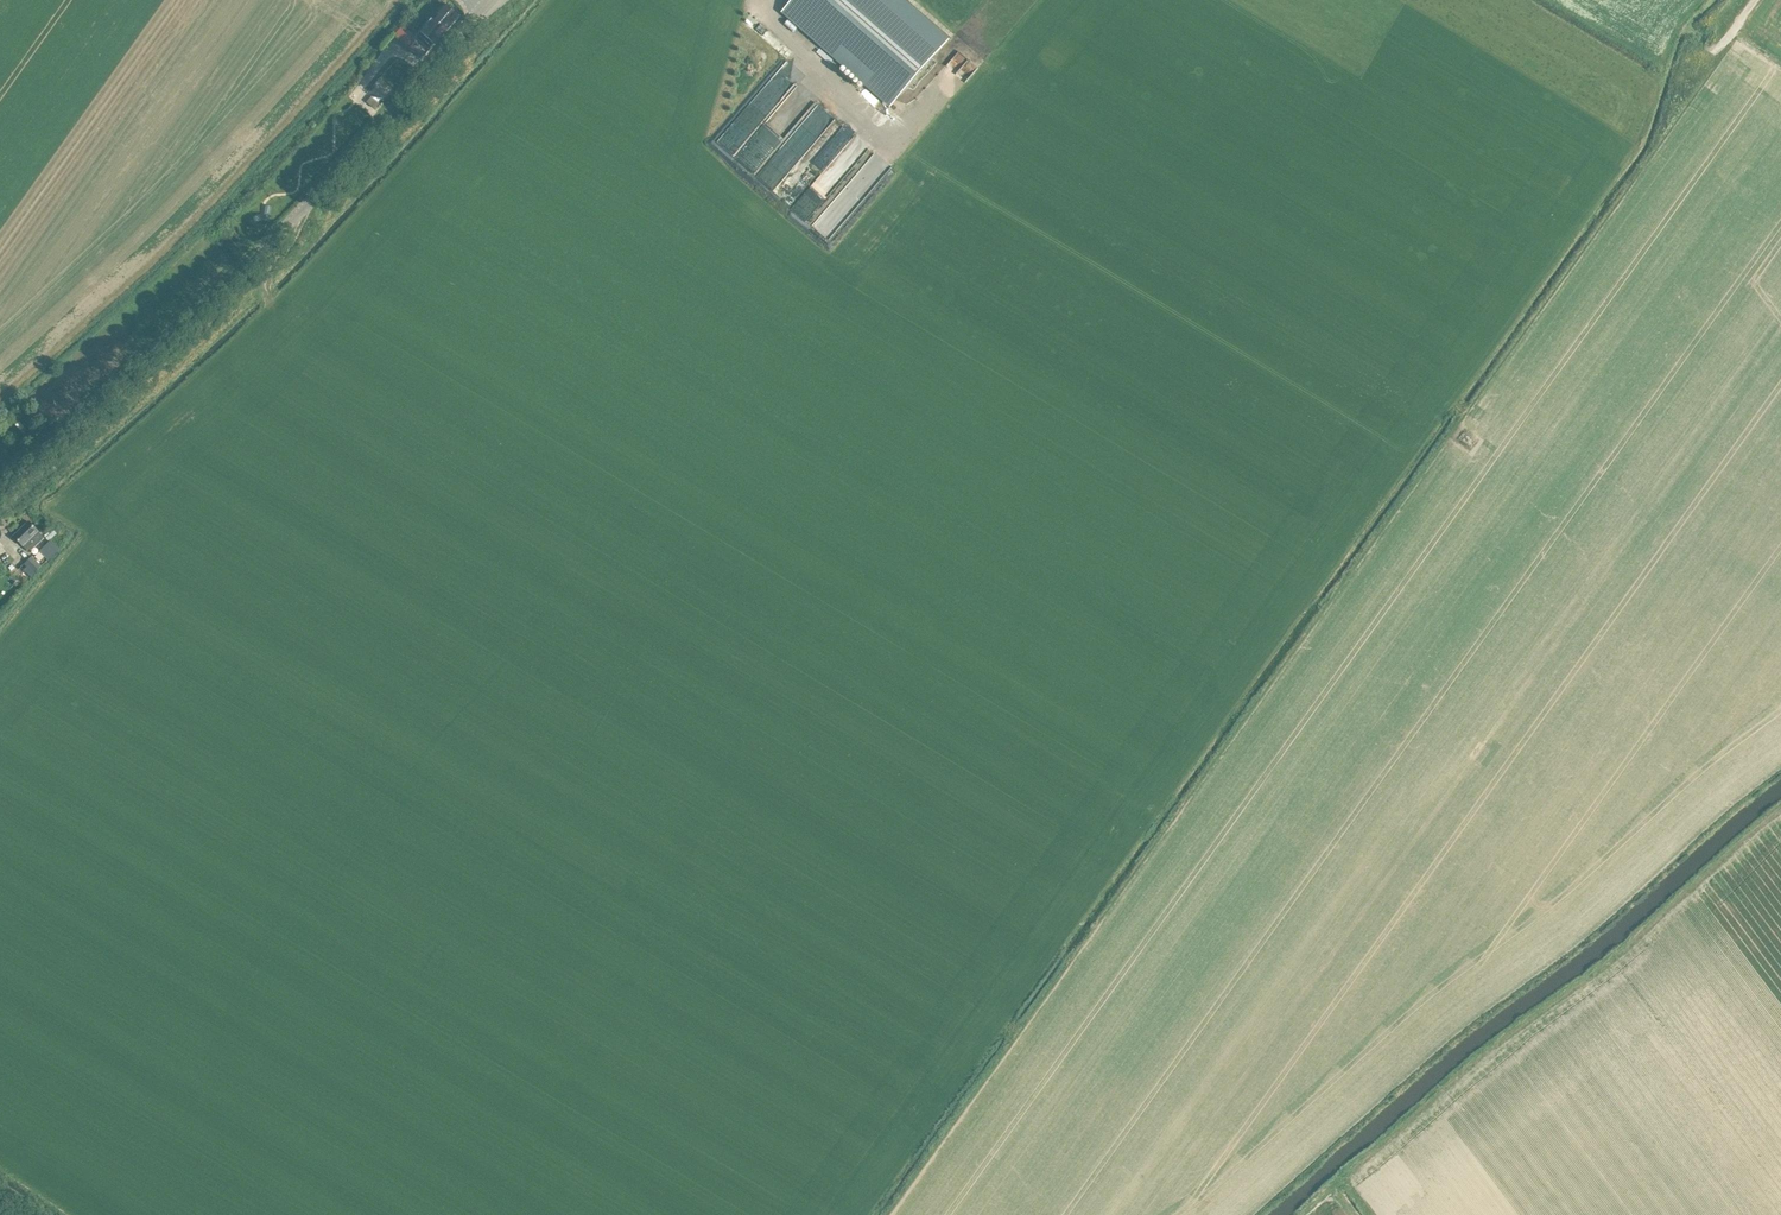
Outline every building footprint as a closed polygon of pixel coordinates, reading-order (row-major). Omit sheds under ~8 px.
[(432,3),(428,0),(422,0),(420,2),(427,9),(432,3)] [(947,41),(900,0),(792,0),(783,11),(891,106),(947,41)] [(432,46),(457,17),(444,6),(436,15),(438,16),(433,23),(429,19),(417,33),(432,46)] [(955,55),(963,61),(975,44),(967,39),(955,55)] [(793,126),(763,163),(793,187),(804,173),(812,179),(823,167),(812,158),(820,147),(793,126)] [(31,550),(44,538),(29,522),(14,536),(27,550),(29,548),(31,550)] [(48,560),(59,549),(50,541),(40,552),(48,560)] [(34,575),(42,566),(32,556),(23,565),(34,575)]
